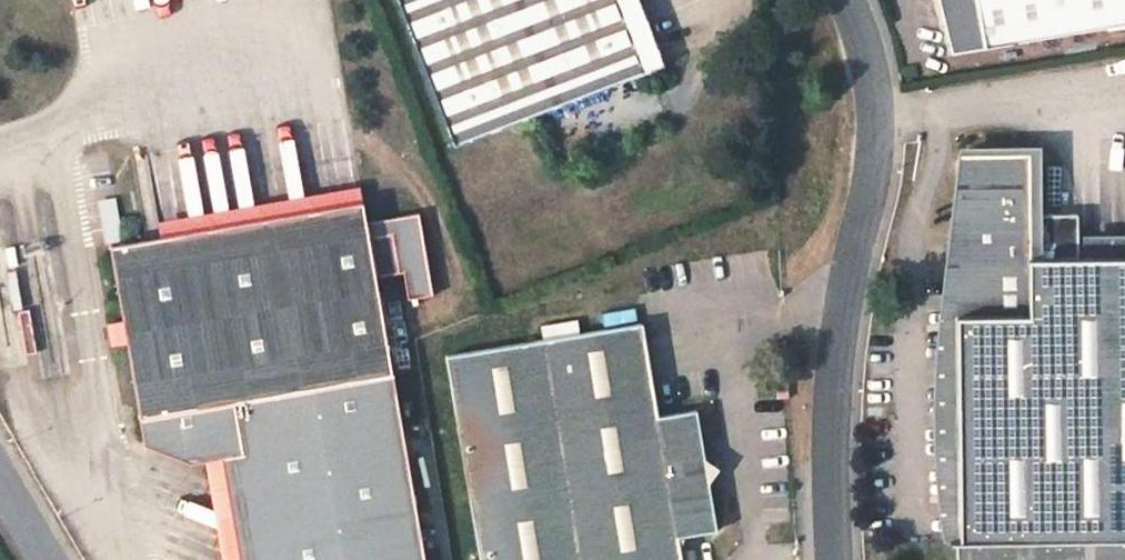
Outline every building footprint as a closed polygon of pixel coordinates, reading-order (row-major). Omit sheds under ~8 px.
[(455,145),(647,71),(619,0),(399,0),(455,145)] [(647,71),(664,64),(639,0),(619,0),(647,71)] [(956,50),(1124,20),(1124,0),(947,0),(956,50)] [(962,540),(1124,538),(1124,255),(1083,255),(1082,213),(1044,213),(1044,226),(1033,227),(1033,213),(1032,163),(971,164),(972,260),(961,260),(962,540)] [(117,196),(102,199),(108,235),(124,233),(117,196)] [(362,201),(109,246),(143,443),(189,461),(219,456),(230,454),(236,490),(229,510),(241,516),(234,537),(246,543),(240,559),(424,559),(375,276),(402,271),(406,298),(432,294),(417,212),(365,221),(362,201)] [(17,311),(25,354),(41,352),(33,308),(17,311)] [(577,320),(542,326),(544,340),(579,333),(577,320)] [(447,356),(481,559),(681,559),(677,537),(716,531),(708,482),(715,469),(704,461),(696,410),(657,416),(642,323),(579,333),(544,340),(447,356)] [(803,343),(794,343),(795,359),(793,359),(794,366),(807,364),(806,357),(805,358),(803,343)] [(962,540),(959,540),(959,543),(960,559),(1124,559),(1124,538),(962,540)]
